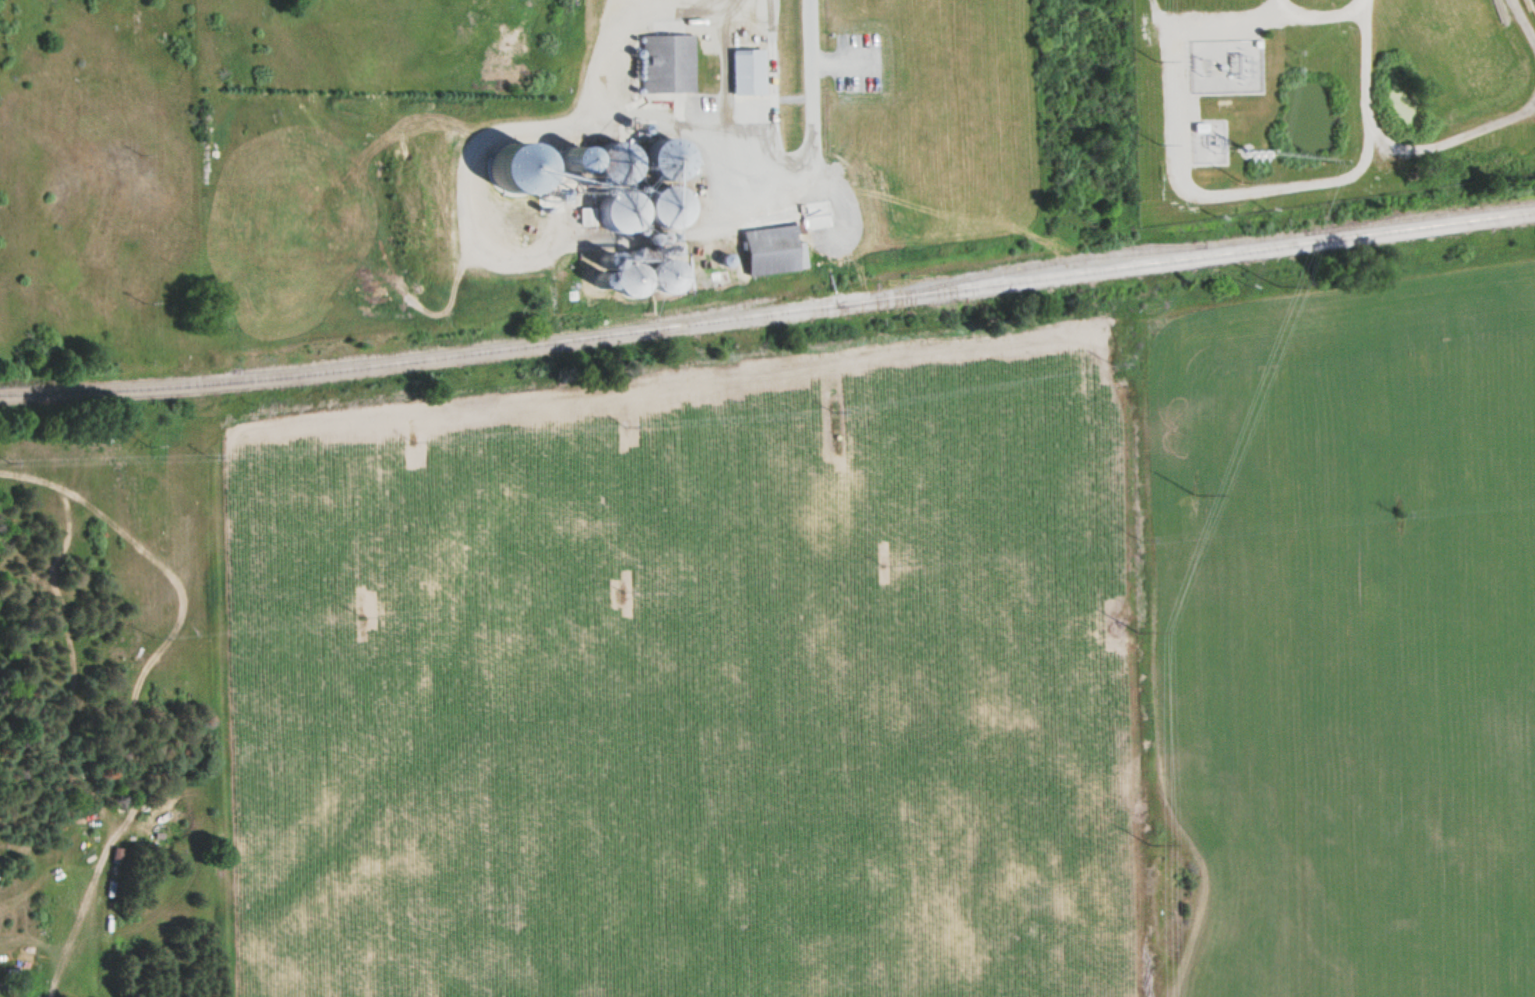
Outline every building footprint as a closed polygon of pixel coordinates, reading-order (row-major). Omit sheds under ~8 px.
[(694,33),(642,33),(643,92),(695,91),(694,33)] [(765,48),(732,48),(732,94),(765,94),(765,48)] [(594,150),(607,186),(645,173),(632,136),(594,150)] [(651,137),(647,168),(655,169),(654,178),(677,181),(682,141),(651,137)] [(632,190),(606,189),(604,229),(630,231),(632,190)] [(806,269),(804,242),(800,242),(799,224),(744,229),(748,274),(806,269)] [(671,290),(674,273),(665,272),(662,288),(671,290)]
